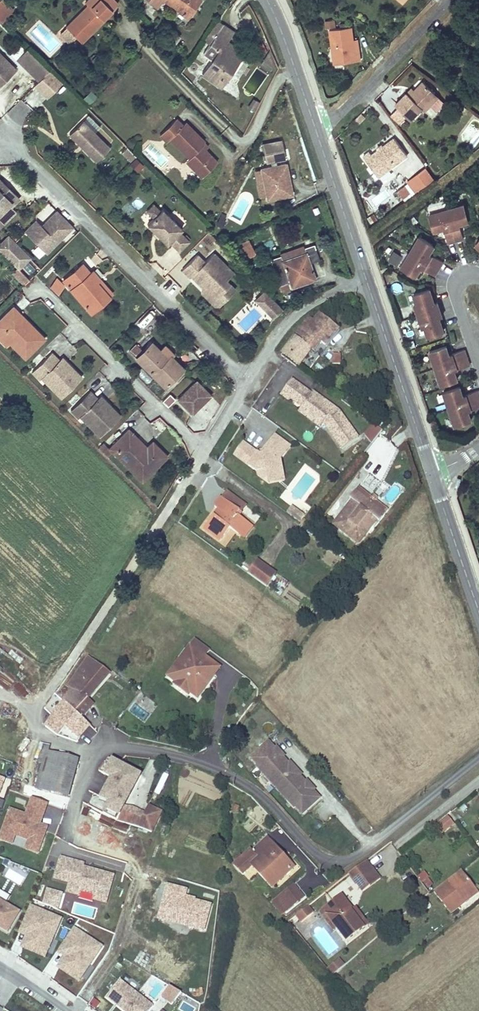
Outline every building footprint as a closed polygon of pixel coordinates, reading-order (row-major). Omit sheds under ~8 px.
[(2,0),(0,0),(0,21),(1,22),(12,10),(2,0)] [(85,3),(88,5),(66,27),(74,35),(81,42),(112,11),(112,10),(118,4),(114,0),(87,0),(85,3)] [(182,12),(183,11),(190,16),(201,0),(164,0),(182,12)] [(324,21),(326,29),(335,27),(334,19),(324,21)] [(221,86),(240,58),(231,52),(221,46),(225,40),(225,39),(227,41),(234,32),(223,24),(222,26),(220,24),(221,23),(217,20),(203,40),(209,44),(217,50),(211,59),(201,73),(221,86)] [(74,35),(66,27),(60,34),(68,41),(74,35)] [(330,30),(335,64),(360,60),(359,52),(355,53),(354,42),(352,27),(330,30)] [(231,52),(235,46),(227,41),(225,40),(221,46),(231,52)] [(211,59),(217,50),(209,44),(203,54),(211,59)] [(49,70),(27,49),(17,59),(39,80),(49,70)] [(15,69),(2,56),(0,58),(0,84),(15,69)] [(42,92),(56,78),(49,70),(39,80),(34,85),(42,92)] [(47,98),(61,83),(56,78),(42,92),(47,98)] [(410,95),(407,93),(395,105),(411,120),(422,108),(425,111),(426,110),(431,105),(427,102),(435,93),(424,81),(414,90),(410,95)] [(427,102),(431,105),(439,97),(435,93),(427,102)] [(203,142),(204,141),(185,122),(182,125),(176,118),(160,134),(167,141),(170,138),(189,157),(186,160),(202,177),(209,169),(205,164),(212,156),(205,149),(200,145),(203,142)] [(109,147),(82,121),(69,134),(81,145),(82,144),(84,146),(83,148),(96,161),(109,147)] [(383,147),(379,149),(372,155),(369,151),(363,156),(378,177),(407,155),(395,138),(383,147)] [(282,151),(280,140),(279,141),(261,144),(258,150),(259,156),(282,151)] [(131,161),(136,156),(127,147),(122,152),(131,161)] [(209,169),(217,162),(212,156),(205,164),(209,169)] [(138,171),(143,165),(136,158),(131,164),(138,171)] [(291,192),(285,163),(261,168),(263,175),(267,195),(267,197),(291,192)] [(263,175),(261,168),(255,170),(260,197),(267,195),(263,175)] [(426,168),(418,174),(426,184),(434,179),(426,168)] [(418,174),(408,182),(416,192),(426,184),(418,174)] [(9,188),(7,191),(3,187),(5,184),(0,179),(0,212),(17,196),(9,188)] [(153,218),(160,210),(153,204),(146,211),(153,218)] [(468,221),(464,204),(447,209),(430,213),(435,230),(441,228),(443,228),(444,231),(448,243),(464,239),(460,226),(460,223),(462,223),(468,221)] [(147,224),(154,232),(155,233),(156,233),(157,231),(159,233),(158,235),(159,236),(167,244),(169,241),(179,251),(189,241),(179,231),(182,228),(162,209),(160,210),(153,218),(147,224)] [(23,234),(46,257),(72,231),(55,214),(41,228),(35,223),(23,234)] [(31,258),(10,236),(0,245),(0,250),(19,270),(31,258)] [(434,245),(419,236),(410,251),(401,266),(416,275),(420,269),(421,267),(424,269),(435,276),(443,261),(432,255),(430,253),(431,251),(434,245)] [(254,253),(247,240),(238,244),(245,258),(254,253)] [(245,258),(238,244),(233,247),(239,261),(245,258)] [(315,279),(309,262),(319,259),(313,244),(304,248),(306,252),(282,261),(280,256),(271,259),(280,285),(289,282),(299,278),(300,280),(304,279),(305,282),(315,279)] [(282,261),(306,252),(304,248),(303,246),(280,254),(280,256),(282,261)] [(396,267),(403,256),(392,250),(386,261),(396,267)] [(226,279),(233,272),(213,252),(204,262),(197,254),(182,269),(190,277),(191,276),(195,272),(199,275),(194,279),(202,287),(204,284),(217,296),(230,284),(226,279)] [(109,296),(96,281),(99,279),(92,271),(89,273),(82,264),(63,280),(91,312),(109,296)] [(394,274),(384,277),(387,284),(396,281),(394,274)] [(305,282),(304,279),(300,280),(299,278),(289,282),(291,287),(305,282)] [(57,294),(63,285),(58,279),(52,288),(57,294)] [(112,294),(99,279),(96,281),(109,296),(112,294)] [(291,287),(289,282),(280,285),(281,290),(291,287)] [(219,305),(235,289),(230,284),(217,296),(204,284),(202,287),(202,292),(214,305),(219,305)] [(428,336),(445,331),(440,317),(443,316),(438,301),(435,302),(431,288),(414,294),(417,302),(414,303),(418,316),(422,329),(425,328),(428,336)] [(252,299),(270,319),(281,309),(263,290),(252,299)] [(417,302),(414,294),(407,296),(410,304),(414,303),(417,302)] [(30,323),(13,306),(11,308),(19,316),(18,316),(27,326),(30,323)] [(30,323),(27,326),(18,316),(19,316),(11,308),(0,319),(0,335),(1,334),(10,343),(25,357),(44,338),(30,323)] [(317,339),(321,342),(325,345),(339,328),(321,313),(314,321),(310,317),(294,336),(295,337),(295,336),(312,349),(311,348),(317,339)] [(1,334),(0,335),(0,340),(7,346),(10,343),(1,334)] [(299,366),(312,349),(295,336),(295,337),(283,353),(299,366)] [(321,342),(317,339),(311,348),(312,349),(314,350),(321,342)] [(180,370),(159,350),(151,342),(142,350),(136,344),(129,351),(164,386),(180,370)] [(173,353),(164,345),(159,350),(180,370),(182,368),(170,356),(173,353)] [(446,346),(430,351),(436,368),(441,384),(458,379),(456,373),(455,370),(458,369),(470,365),(465,349),(453,353),(450,354),(449,352),(446,346)] [(81,377),(67,362),(64,365),(59,359),(51,352),(32,371),(40,379),(41,378),(46,373),(51,378),(47,383),(61,397),(81,377)] [(67,362),(61,357),(59,359),(64,365),(67,362)] [(47,383),(51,378),(46,373),(41,378),(47,383)] [(290,399),(302,407),(307,401),(315,408),(311,414),(324,423),(324,422),(326,424),(325,425),(343,449),(359,438),(341,414),(338,416),(337,415),(333,411),(335,408),(313,392),(311,394),(292,380),(281,395),(289,401),(290,399)] [(192,413),(210,395),(196,381),(178,399),(192,413)] [(444,392),(449,408),(455,425),(471,419),(469,413),(468,411),(472,409),(478,407),(478,392),(478,390),(466,394),(463,395),(462,392),(460,386),(444,392)] [(120,415),(106,401),(103,403),(97,398),(90,390),(70,410),(78,418),(80,416),(84,411),(90,417),(85,421),(100,436),(120,415)] [(167,406),(174,399),(168,393),(162,400),(167,406)] [(106,401),(100,395),(97,398),(103,403),(106,401)] [(320,427),(324,423),(311,414),(315,408),(307,401),(302,407),(298,411),(320,427)] [(85,421),(90,417),(84,411),(80,416),(85,421)] [(362,437),(372,444),(382,431),(372,424),(362,437)] [(147,446),(146,447),(144,449),(142,447),(143,446),(136,440),(138,438),(128,429),(109,448),(108,447),(103,442),(98,448),(107,456),(112,451),(142,481),(162,460),(147,446)] [(235,456),(258,472),(267,471),(268,477),(280,475),(278,464),(281,460),(291,446),(276,435),(265,450),(267,452),(265,454),(262,456),(258,453),(245,443),(235,456)] [(146,447),(138,438),(136,440),(143,446),(142,447),(144,449),(146,447)] [(162,460),(167,455),(152,441),(147,446),(162,460)] [(280,475),(268,477),(269,484),(285,480),(281,460),(278,464),(280,475)] [(268,477),(267,471),(258,472),(258,476),(264,480),(268,477)] [(347,503),(350,505),(357,498),(380,516),(374,524),(377,526),(386,514),(375,505),(375,502),(371,499),(368,500),(356,491),(347,503)] [(237,515),(239,516),(242,512),(241,512),(246,505),(227,492),(222,498),(240,511),(237,515)] [(219,510),(214,516),(204,529),(220,541),(230,528),(238,534),(244,538),(252,527),(247,523),(247,522),(239,516),(237,515),(240,511),(222,498),(221,497),(214,507),(215,507),(219,510)] [(357,498),(350,505),(335,525),(359,544),(374,524),(380,516),(357,498)] [(287,513),(296,520),(301,513),(292,507),(287,513)] [(305,516),(301,513),(296,520),(300,522),(305,516)] [(276,574),(257,560),(248,573),(267,587),(276,574)] [(281,595),(288,582),(282,578),(275,591),(281,595)] [(197,699),(220,669),(204,657),(209,651),(194,640),(166,676),(197,699)] [(82,705),(88,699),(110,673),(89,657),(77,672),(69,686),(74,690),(64,701),(53,716),(45,726),(56,735),(64,725),(75,712),(82,718),(71,731),(79,739),(80,738),(90,725),(81,717),(88,710),(82,705)] [(32,691),(4,669),(0,675),(0,681),(25,700),(32,691)] [(82,705),(88,710),(93,704),(88,699),(82,705)] [(17,707),(0,704),(0,719),(14,722),(17,707)] [(135,704),(130,711),(144,722),(149,715),(135,704)] [(82,718),(75,712),(64,725),(71,731),(82,718)] [(0,719),(0,731),(1,732),(11,733),(12,729),(14,722),(0,719)] [(90,725),(80,738),(82,740),(93,727),(90,725)] [(275,749),(269,741),(251,758),(258,766),(260,763),(267,771),(264,774),(287,800),(291,796),(298,804),(295,807),(302,814),(320,798),(314,790),(313,790),(309,794),(307,791),(307,783),(306,782),(300,776),(302,774),(290,762),(289,763),(283,757),(282,756),(274,756),(272,753),(276,749),(275,749)] [(43,744),(41,751),(38,764),(43,765),(36,788),(50,792),(60,756),(49,752),(50,747),(43,744)] [(283,757),(285,756),(277,747),(275,749),(276,749),(272,753),(274,756),(282,756),(283,757)] [(68,797),(78,760),(60,756),(50,792),(68,797)] [(106,790),(101,787),(97,795),(102,797),(102,798),(121,808),(133,784),(135,785),(141,775),(119,764),(106,790)] [(34,769),(22,765),(21,770),(32,775),(34,769)] [(32,775),(21,770),(15,788),(27,792),(32,775)] [(315,789),(307,780),(306,782),(307,783),(307,791),(309,794),(313,790),(314,790),(315,789)] [(447,816),(435,824),(442,834),(454,826),(447,816)] [(154,825),(141,820),(138,828),(151,832),(154,825)] [(6,822),(0,836),(0,846),(8,849),(17,827),(6,822)] [(252,850),(234,866),(243,874),(260,859),(279,881),(294,867),(268,839),(254,852),(252,850)] [(60,856),(54,881),(70,885),(67,894),(80,898),(81,893),(95,897),(93,902),(109,906),(117,875),(86,867),(87,864),(60,856)] [(374,870),(367,860),(350,874),(358,883),(374,870)] [(20,884),(25,874),(9,867),(4,877),(20,884)] [(381,879),(374,870),(358,883),(364,892),(381,879)] [(477,890),(462,871),(434,892),(451,914),(460,907),(458,905),(477,890)] [(349,889),(353,896),(358,892),(349,878),(325,893),(330,902),(349,889)] [(304,897),(294,885),(278,899),(279,899),(287,910),(304,897)] [(163,921),(206,927),(209,904),(193,902),(193,906),(183,905),(185,890),(168,887),(163,921)] [(47,888),(42,904),(60,910),(65,894),(47,888)] [(460,907),(478,893),(477,890),(458,905),(460,907)] [(342,895),(332,902),(335,906),(326,913),(338,929),(348,942),(369,926),(360,914),(357,917),(354,913),(355,912),(342,895)] [(287,910),(279,899),(274,903),(282,914),(287,910)] [(431,907),(426,900),(418,907),(423,914),(431,907)] [(335,931),(338,929),(326,913),(335,906),(332,902),(320,911),(335,931)] [(0,903),(0,930),(8,935),(20,915),(0,903)] [(63,920),(31,906),(18,935),(26,938),(21,948),(46,959),(63,920)] [(313,912),(309,906),(302,911),(307,917),(313,912)] [(302,911),(296,916),(300,922),(307,917),(302,911)] [(66,958),(59,969),(80,984),(104,948),(75,929),(59,953),(66,958)] [(340,960),(328,970),(333,976),(335,974),(345,965),(340,960)] [(156,1005),(119,979),(104,999),(121,1010),(151,1010),(156,1005)] [(160,997),(171,1005),(180,994),(169,986),(160,997)]
